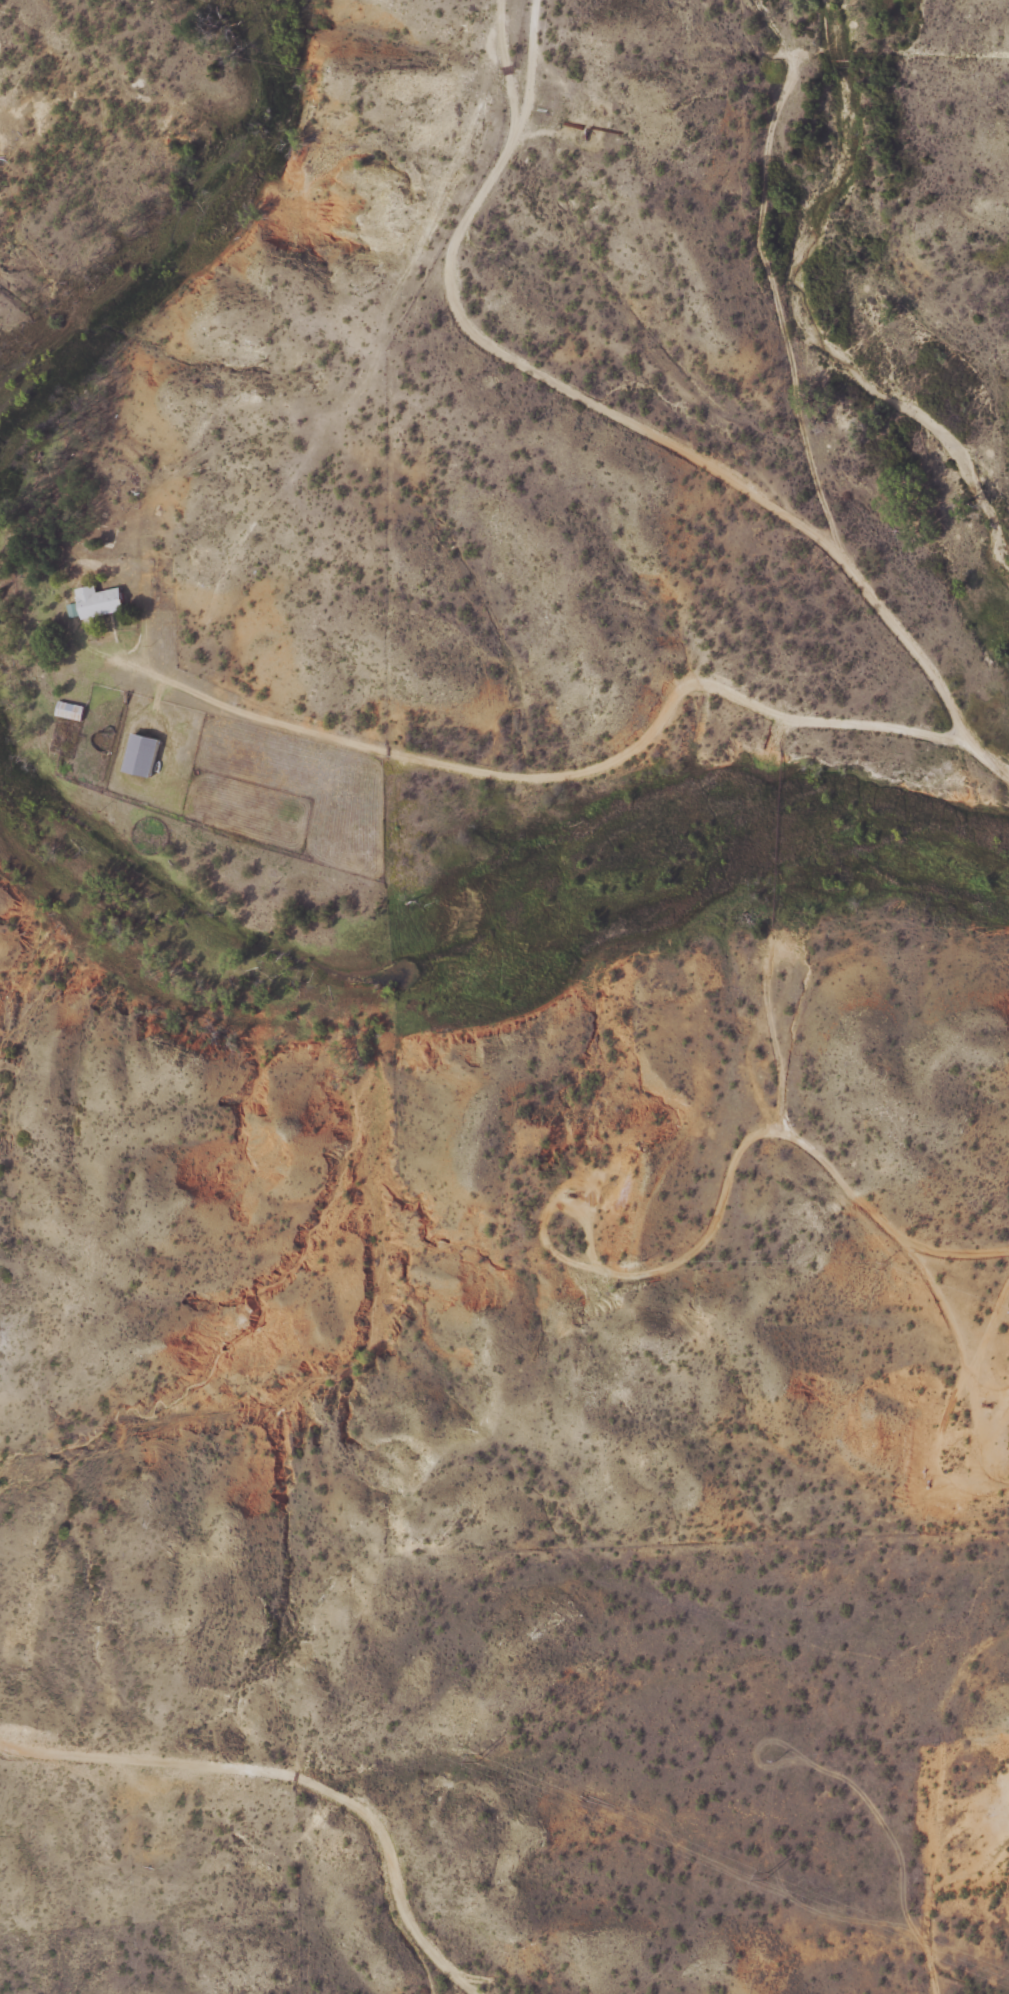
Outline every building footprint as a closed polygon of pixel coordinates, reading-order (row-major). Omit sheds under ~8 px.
[(119,587),(97,593),(95,584),(75,589),(82,620),(124,610),(119,587)]
